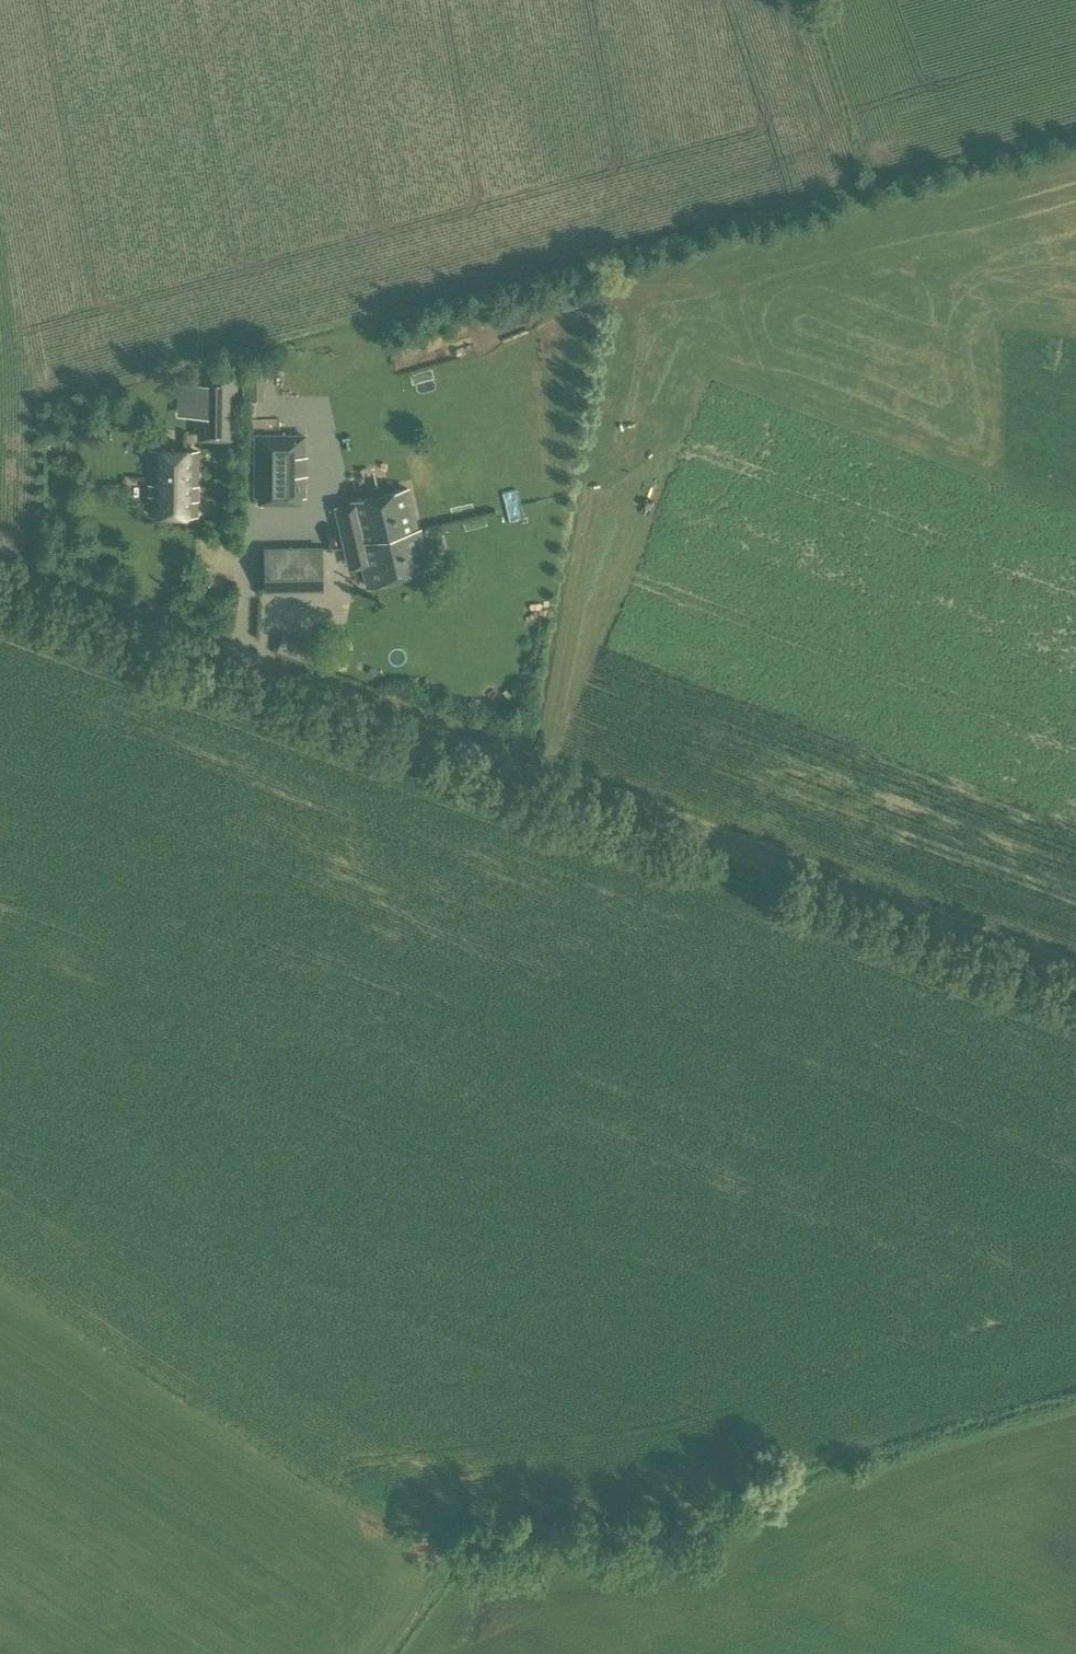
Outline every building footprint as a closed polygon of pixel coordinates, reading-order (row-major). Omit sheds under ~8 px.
[(193,379),(193,381),(193,415),(192,432),(196,432),(228,433),(232,433),(233,380),(231,380),(196,379),(193,379)] [(257,494),(302,494),(303,436),(257,435),(257,494)] [(197,451),(150,450),(149,514),(196,514),(197,451)] [(406,488),(349,502),(353,522),(338,525),(343,548),(357,545),(367,587),(428,572),(418,529),(415,529),(406,488)] [(305,589),(305,564),(322,564),(322,547),(264,547),(264,590),(305,589)]
